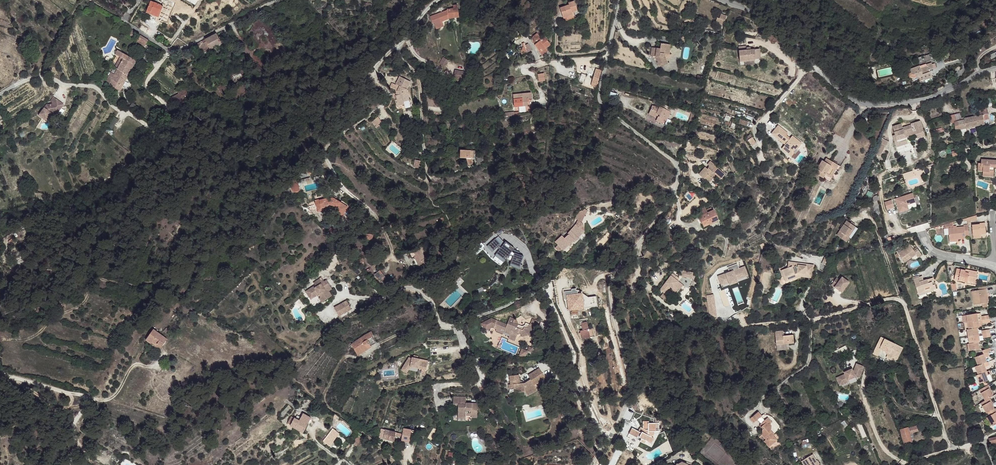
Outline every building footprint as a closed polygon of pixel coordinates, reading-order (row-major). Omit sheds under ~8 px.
[(151,0),(149,5),(161,12),(161,11),(163,6),(163,5),(161,5),(151,0)] [(161,5),(163,5),(163,6),(172,10),(175,1),(173,0),(163,0),(161,5)] [(568,5),(559,9),(562,18),(565,17),(571,15),(570,13),(576,10),(572,2),(567,4),(568,5)] [(149,5),(147,10),(159,15),(161,12),(149,5)] [(453,9),(446,10),(446,11),(448,19),(455,18),(454,14),(458,14),(457,5),(452,6),(453,9)] [(163,6),(161,11),(170,14),(172,10),(163,6)] [(446,11),(437,15),(440,22),(448,19),(446,11)] [(723,25),(726,16),(721,14),(718,23),(723,25)] [(437,15),(429,17),(432,24),(433,24),(441,24),(440,22),(437,15)] [(216,33),(186,49),(188,54),(199,48),(199,46),(203,44),(207,51),(225,41),(222,35),(218,37),(216,33)] [(141,35),(138,39),(146,44),(148,41),(141,35)] [(545,36),(540,40),(544,47),(550,44),(545,36)] [(535,39),(532,41),(539,50),(538,51),(541,55),(545,52),(544,51),(546,49),(544,47),(540,40),(537,41),(535,39)] [(669,53),(670,43),(664,42),(663,47),(655,46),(654,54),(658,55),(661,62),(660,63),(662,67),(670,63),(668,57),(665,57),(666,53),(669,53)] [(755,59),(754,50),(750,50),(747,51),(747,48),(746,46),(738,47),(740,61),(755,59)] [(186,49),(180,52),(182,57),(189,56),(188,54),(186,49)] [(116,65),(114,69),(127,76),(133,65),(127,61),(124,59),(126,55),(118,50),(115,55),(116,55),(120,58),(118,60),(121,62),(119,67),(116,65)] [(930,62),(929,56),(915,60),(917,66),(930,62)] [(934,70),(930,56),(929,56),(930,62),(917,66),(918,68),(918,71),(924,69),(924,67),(930,65),(932,71),(934,70)] [(449,61),(444,58),(440,65),(446,68),(449,61)] [(932,71),(930,65),(924,67),(924,69),(918,71),(918,68),(908,71),(909,74),(910,77),(914,76),(914,78),(916,78),(917,79),(928,75),(927,72),(932,72),(932,71)] [(112,68),(104,83),(119,91),(127,76),(114,69),(112,68)] [(396,102),(398,108),(405,105),(404,103),(410,101),(406,91),(407,89),(402,86),(404,81),(399,79),(395,88),(399,89),(397,93),(399,97),(396,97),(398,101),(396,102)] [(223,80),(222,81),(229,89),(230,88),(223,80)] [(185,85),(177,88),(178,91),(181,98),(189,94),(185,85)] [(178,91),(166,95),(171,102),(181,98),(178,91)] [(514,94),(514,103),(516,103),(516,106),(528,106),(527,100),(532,100),(532,93),(514,94)] [(37,116),(43,122),(49,114),(57,113),(62,106),(57,101),(55,104),(53,103),(52,105),(44,106),(37,116)] [(666,119),(670,110),(659,105),(658,107),(652,104),(648,112),(655,115),(656,114),(657,115),(656,118),(662,119),(663,117),(666,119)] [(967,128),(965,120),(962,120),(961,119),(960,119),(959,120),(959,121),(957,121),(955,115),(949,116),(952,126),(955,126),(957,131),(967,128)] [(378,117),(371,122),(376,128),(383,123),(378,117)] [(979,126),(977,117),(965,120),(967,128),(979,126)] [(901,125),(893,127),(894,133),(897,141),(902,139),(905,138),(905,135),(914,132),(912,128),(914,127),(916,131),(917,134),(924,132),(920,121),(911,124),(912,125),(904,128),(902,129),(901,125)] [(778,126),(773,132),(787,143),(784,147),(793,154),(796,151),(794,150),(794,149),(796,145),(797,146),(802,140),(797,137),(796,138),(793,135),(790,138),(786,135),(787,134),(789,132),(782,126),(781,128),(778,126)] [(749,134),(745,136),(751,145),(755,142),(749,134)] [(884,158),(886,154),(883,152),(888,141),(881,138),(874,154),(884,158)] [(846,158),(838,152),(834,158),(829,170),(832,167),(835,169),(841,160),(844,161),(846,158)] [(473,154),(460,157),(462,165),(468,163),(470,168),(475,167),(474,162),(475,161),(473,154)] [(829,170),(834,158),(829,155),(822,165),(829,170)] [(715,165),(709,159),(705,162),(708,165),(707,166),(706,166),(705,166),(703,164),(697,171),(702,176),(715,165)] [(838,171),(844,161),(841,160),(835,169),(838,171)] [(995,170),(995,163),(979,163),(979,167),(976,167),(976,173),(981,172),(981,175),(981,176),(988,176),(988,175),(992,174),(992,170),(995,170)] [(721,171),(715,165),(702,176),(707,180),(710,177),(709,175),(713,171),(717,176),(721,171)] [(291,181),(294,192),(300,191),(298,181),(301,180),(296,176),(291,181)] [(321,203),(317,204),(319,211),(324,210),(323,208),(332,206),(335,205),(338,207),(337,210),(344,214),(349,205),(336,198),(333,198),(331,198),(330,197),(320,200),(321,203)] [(718,216),(713,207),(707,209),(702,212),(698,214),(703,224),(718,216)] [(579,212),(574,218),(577,221),(582,215),(579,212)] [(673,217),(667,214),(663,223),(669,225),(673,217)] [(840,237),(848,221),(847,220),(837,235),(840,237)] [(855,225),(848,221),(840,237),(847,242),(850,238),(848,236),(855,225)] [(986,231),(984,222),(976,224),(976,225),(971,226),(974,235),(979,234),(979,233),(986,231)] [(573,224),(572,223),(563,232),(564,233),(560,237),(557,234),(550,241),(559,249),(570,239),(571,241),(574,238),(574,237),(580,231),(576,227),(573,224)] [(968,235),(966,223),(963,224),(965,234),(948,237),(948,238),(957,238),(964,237),(965,236),(968,235)] [(965,234),(963,224),(962,224),(962,226),(947,227),(948,237),(965,234)] [(859,228),(855,225),(848,236),(850,238),(852,239),(859,228)] [(520,267),(523,255),(510,252),(512,242),(492,238),(489,251),(495,252),(493,261),(520,267)] [(904,252),(899,255),(904,262),(911,258),(912,260),(918,256),(919,259),(923,257),(919,251),(916,253),(914,251),(910,245),(905,248),(907,251),(904,252)] [(418,249),(414,252),(417,255),(416,256),(421,262),(424,259),(426,262),(430,258),(420,248),(419,250),(418,249)] [(813,274),(814,264),(806,263),(806,265),(799,264),(798,267),(796,267),(797,266),(796,266),(795,266),(794,266),(794,268),(791,268),(791,265),(788,267),(782,269),(785,276),(790,274),(791,277),(796,275),(796,274),(798,274),(805,275),(805,273),(813,274)] [(738,264),(727,267),(729,272),(717,275),(720,287),(749,279),(745,266),(739,268),(738,264)] [(383,269),(378,272),(384,280),(389,277),(383,269)] [(785,276),(782,269),(781,269),(786,279),(791,277),(790,274),(785,276)] [(975,284),(978,274),(971,272),(969,274),(966,274),(966,272),(957,270),(955,281),(963,283),(964,281),(968,282),(975,284)] [(674,273),(662,290),(667,294),(672,287),(674,289),(674,287),(680,291),(685,285),(679,281),(677,279),(679,277),(674,273)] [(843,294),(850,283),(838,275),(831,286),(843,294)] [(315,286),(306,292),(308,295),(311,294),(313,297),(317,295),(320,293),(322,296),(319,298),(322,302),(330,297),(327,292),(329,291),(332,289),(326,281),(324,282),(322,278),(313,283),(315,286)] [(935,291),(932,280),(922,283),(920,278),(912,280),(916,295),(925,293),(926,296),(931,294),(930,292),(935,291)] [(181,284),(176,293),(180,296),(186,288),(181,284)] [(565,291),(566,311),(584,310),(583,293),(577,294),(577,290),(565,291)] [(983,293),(983,290),(976,292),(970,293),(972,306),(985,304),(983,293)] [(587,297),(587,306),(597,305),(596,297),(587,297)] [(342,304),(331,310),(336,318),(347,311),(342,304)] [(977,318),(976,314),(966,316),(966,323),(977,322),(977,318)] [(531,325),(532,322),(531,322),(526,320),(525,321),(523,323),(521,324),(518,323),(519,321),(518,320),(514,319),(515,317),(510,315),(508,320),(506,326),(505,328),(511,330),(512,329),(517,331),(518,329),(522,331),(527,329),(531,334),(534,326),(531,325)] [(498,316),(496,321),(498,322),(498,323),(502,325),(503,324),(506,326),(508,320),(498,316)] [(534,316),(531,322),(532,322),(531,325),(534,326),(536,324),(537,324),(540,318),(534,316)] [(978,325),(977,322),(966,323),(968,330),(977,329),(978,329),(978,325)] [(588,328),(583,329),(580,330),(581,338),(590,336),(588,328)] [(786,333),(786,328),(778,328),(778,341),(786,341),(786,333)] [(978,332),(977,329),(968,330),(967,331),(968,338),(978,336),(978,332)] [(155,331),(152,335),(166,345),(169,342),(155,331)] [(371,332),(351,344),(358,355),(371,346),(370,346),(375,343),(372,337),(374,336),(371,331),(371,332)] [(152,335),(147,342),(153,346),(154,344),(158,347),(159,346),(163,349),(166,345),(152,335)] [(979,339),(978,336),(968,338),(968,344),(977,343),(979,343),(979,339)] [(899,349),(880,339),(871,355),(877,357),(881,351),(888,354),(886,359),(892,362),(899,349)] [(978,351),(977,343),(968,344),(967,345),(967,352),(978,351)] [(834,351),(837,357),(849,352),(846,345),(834,351)] [(990,357),(989,353),(985,355),(976,358),(979,366),(987,363),(986,358),(990,357)] [(415,360),(409,356),(403,367),(407,369),(401,369),(401,379),(411,380),(411,372),(415,365),(413,364),(415,360)] [(991,366),(990,362),(987,363),(979,366),(977,367),(980,375),(989,372),(987,367),(991,366)] [(847,376),(838,379),(842,387),(851,383),(850,381),(858,378),(862,379),(866,368),(859,365),(857,369),(858,370),(857,372),(856,373),(854,370),(846,374),(847,376)] [(533,372),(531,368),(519,373),(521,376),(527,373),(528,375),(533,372)] [(991,375),(991,371),(989,372),(980,375),(978,376),(981,384),(989,381),(988,377),(991,375)] [(536,378),(533,372),(528,375),(527,373),(521,376),(521,378),(515,381),(514,381),(510,381),(510,378),(509,372),(500,373),(501,381),(501,382),(504,382),(504,386),(504,390),(514,389),(515,391),(525,386),(524,384),(536,378)] [(989,389),(988,386),(979,392),(984,402),(989,400),(992,397),(990,393),(988,390),(989,389)] [(474,411),(475,399),(463,398),(463,392),(451,391),(450,399),(455,399),(455,401),(454,412),(462,412),(462,411),(468,411),(474,411)] [(991,403),(989,400),(984,402),(980,405),(986,416),(994,411),(992,407),(990,404),(991,403)] [(763,409),(756,414),(759,419),(761,417),(765,414),(766,414),(763,409)] [(995,410),(994,411),(986,416),(987,419),(986,420),(990,427),(995,423),(995,415),(995,414),(995,411),(995,410)] [(291,422),(289,425),(302,432),(311,418),(303,413),(299,420),(293,417),(293,418),(291,417),(289,421),(291,422)] [(763,421),(762,424),(765,427),(765,433),(769,437),(766,439),(772,445),(780,438),(776,434),(778,433),(774,429),(774,422),(773,421),(775,420),(771,415),(768,418),(763,421)] [(653,436),(654,435),(655,430),(655,424),(651,422),(650,421),(646,428),(643,426),(641,425),(638,430),(631,427),(628,432),(637,437),(638,436),(641,438),(640,440),(644,442),(645,439),(647,440),(650,435),(653,436)] [(917,430),(916,426),(908,428),(908,427),(901,429),(905,444),(912,442),(909,432),(917,430)] [(333,429),(323,441),(330,447),(335,439),(332,437),(336,431),(333,429)] [(385,429),(383,438),(394,441),(396,432),(385,429)] [(355,436),(351,442),(356,446),(362,438),(357,434),(355,436)] [(815,454),(804,460),(807,464),(821,464),(822,464),(821,463),(822,462),(819,459),(819,460),(815,454)]
